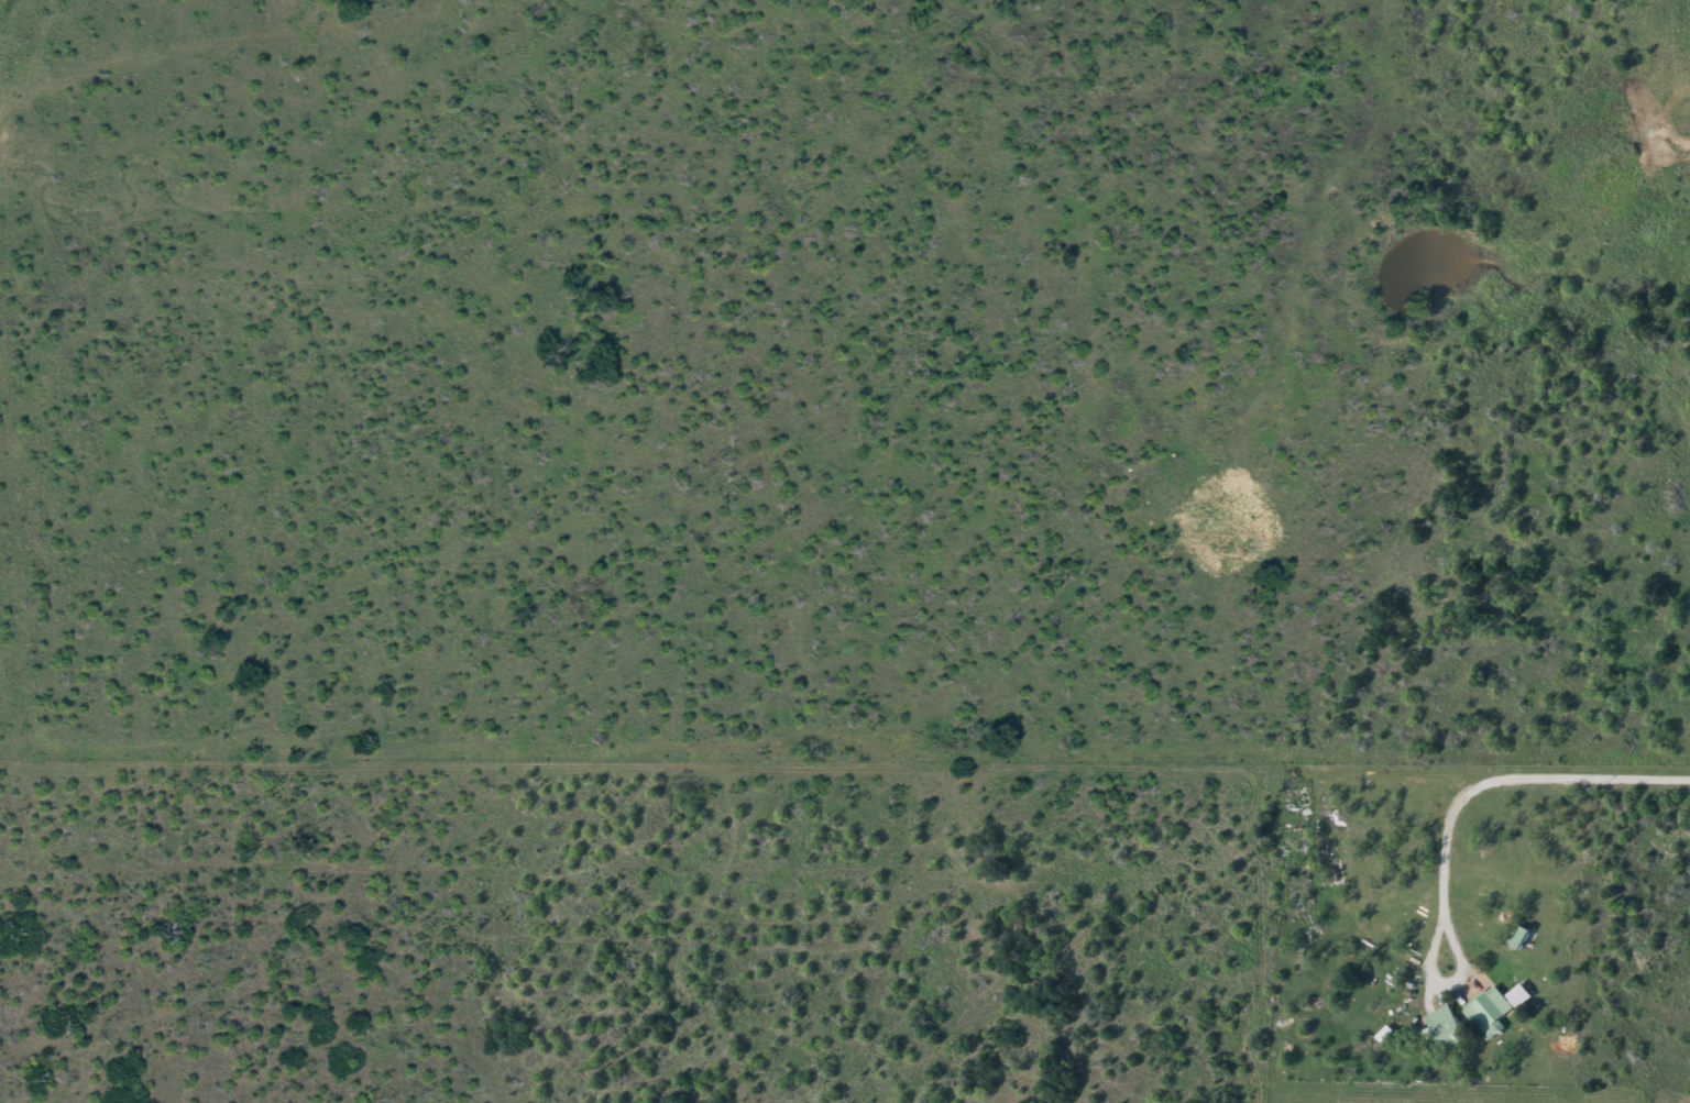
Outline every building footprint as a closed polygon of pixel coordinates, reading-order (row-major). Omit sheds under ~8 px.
[(1519,955),(1529,934),(1519,929),(1509,950),(1519,955)] [(1513,1013),(1493,989),(1463,1013),(1489,1045),(1504,1032),(1498,1024),(1513,1013)] [(1424,1021),(1441,1055),(1465,1043),(1448,1009),(1424,1021)]
